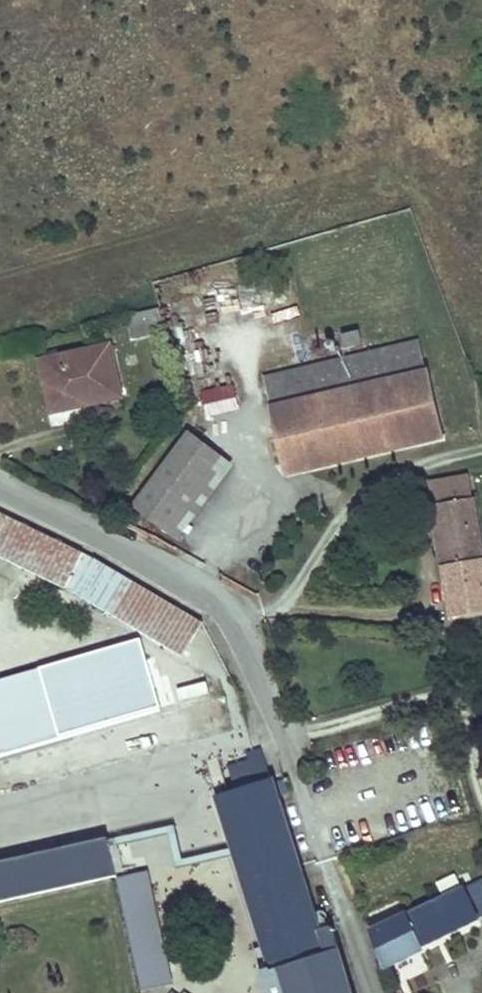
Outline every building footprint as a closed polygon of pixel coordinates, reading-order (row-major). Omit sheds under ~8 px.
[(126,316),(132,340),(166,331),(160,307),(126,316)] [(416,342),(350,357),(358,389),(377,384),(400,378),(423,373),(416,342)] [(40,361),(51,412),(74,407),(73,399),(119,389),(111,353),(109,346),(40,361)] [(350,357),(263,377),(271,409),(358,389),(350,357)] [(416,444),(445,437),(429,372),(423,373),(400,378),(416,444)] [(400,378),(377,384),(393,450),(416,444),(400,378)] [(393,450),(377,384),(358,389),(271,409),(270,409),(286,476),(393,450)] [(222,410),(237,407),(232,387),(203,393),(205,402),(219,399),(222,410)] [(119,389),(73,399),(74,407),(121,398),(119,389)] [(219,399),(205,402),(208,413),(222,410),(219,399)] [(192,432),(135,505),(179,540),(236,466),(192,432)] [(481,610),(481,549),(469,476),(429,484),(452,616),(481,610)] [(84,553),(0,513),(0,556),(67,588),(77,594),(184,658),(205,625),(97,560),(84,553)] [(284,779),(272,783),(276,796),(288,792),(284,779)] [(281,968),(289,992),(352,992),(332,926),(319,930),(276,796),(272,783),(237,794),(290,963),(280,967),(281,968)] [(237,794),(218,800),(271,970),(280,967),(290,963),(237,794)] [(146,868),(192,859),(186,829),(128,840),(131,858),(144,855),(146,868)] [(109,842),(0,862),(0,897),(116,874),(109,842)] [(117,877),(121,896),(140,991),(172,984),(148,870),(117,877)] [(478,914),(481,913),(481,880),(468,885),(478,914)] [(371,932),(382,966),(479,919),(464,886),(371,932)]
